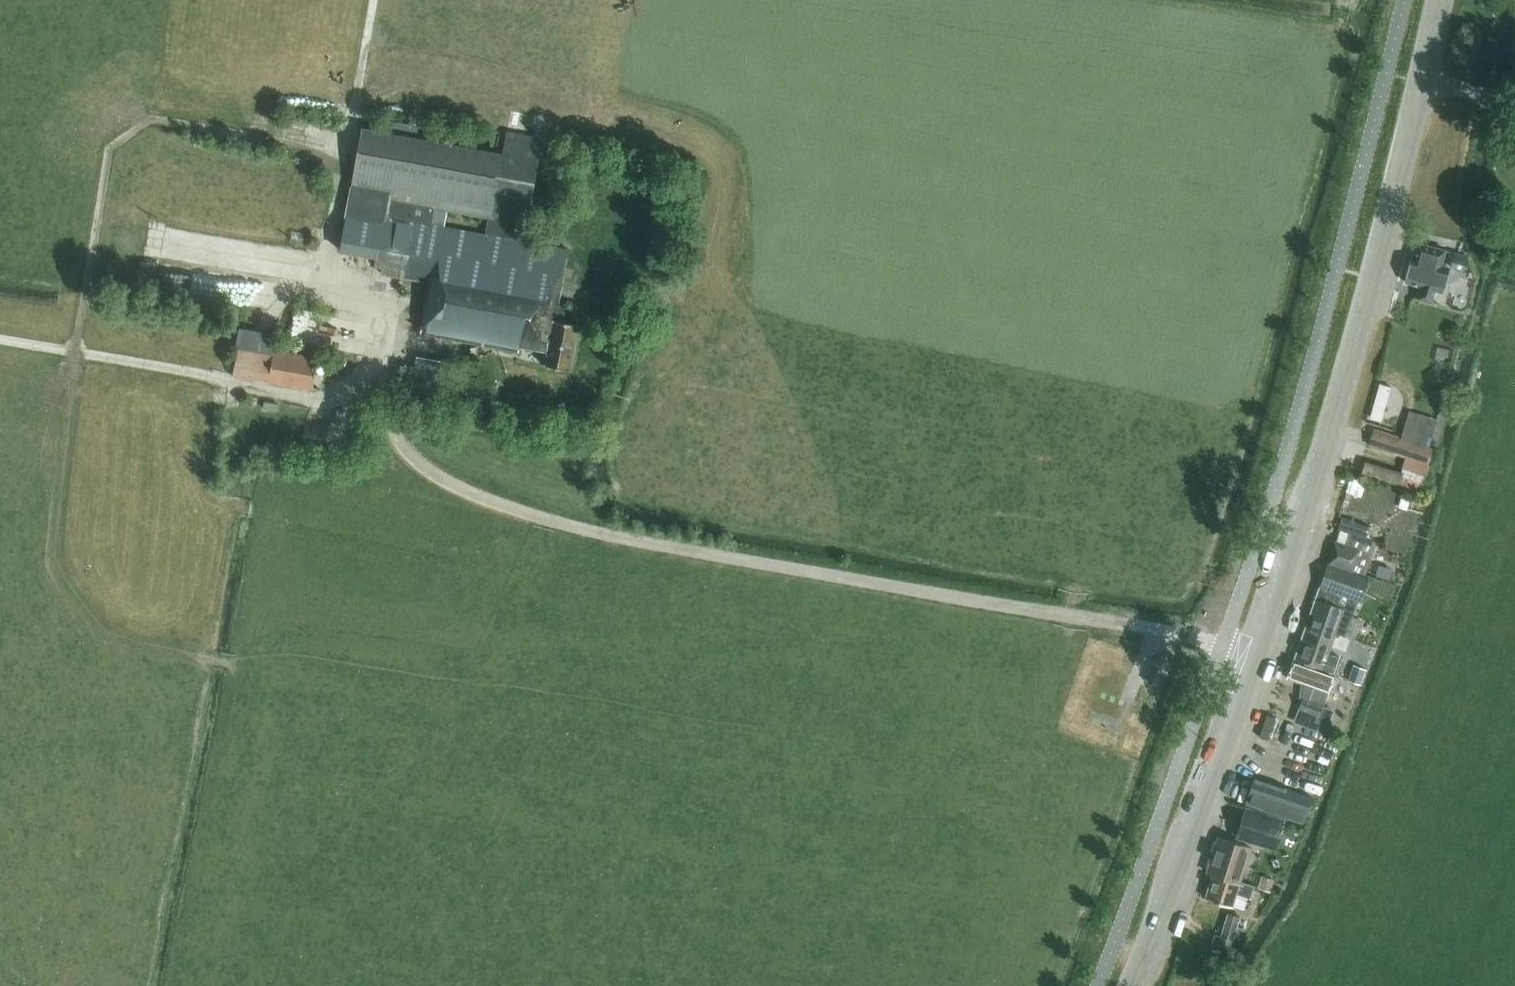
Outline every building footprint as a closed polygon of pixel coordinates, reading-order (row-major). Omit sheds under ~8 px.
[(392,123),(390,132),(418,137),(420,128),(392,123)] [(555,319),(568,249),(524,241),(543,138),(507,130),(502,153),(363,127),(341,246),(407,258),(403,283),(428,288),(423,313),(424,313),(420,333),(518,352),(519,346),(547,351),(545,364),(570,369),(578,324),(555,319)] [(1444,279),(1447,266),(1450,267),(1449,268),(1464,272),(1469,254),(1454,250),(1453,253),(1418,243),(1414,258),(1412,257),(1405,282),(1421,286),(1418,298),(1431,302),(1434,290),(1441,292),(1444,280),(1444,279)] [(273,354),(238,349),(233,376),(312,390),(317,357),(274,350),(273,354)] [(445,401),(448,385),(469,389),(472,374),(451,370),(452,363),(417,356),(409,395),(445,401)] [(1383,418),(1394,380),(1382,377),(1371,415),(1383,418)] [(1373,428),(1368,446),(1428,465),(1433,447),(1373,428)] [(1385,491),(1371,487),(1367,501),(1381,505),(1385,491)] [(1370,526),(1342,517),(1338,529),(1348,533),(1349,534),(1346,546),(1334,542),(1328,563),(1365,575),(1376,541),(1366,538),(1370,526)] [(1307,621),(1335,632),(1335,633),(1344,636),(1357,600),(1361,601),(1370,577),(1327,564),(1323,577),(1307,621)] [(1341,658),(1328,653),(1335,633),(1335,632),(1307,621),(1294,658),(1335,673),(1341,658)] [(1326,693),(1334,674),(1294,659),(1287,678),(1303,684),(1298,696),(1302,697),(1296,709),(1317,717),(1326,693)] [(1353,665),(1348,678),(1360,683),(1365,669),(1353,665)] [(1254,777),(1245,805),(1267,812),(1303,824),(1311,796),(1254,777)] [(1245,809),(1236,836),(1273,848),(1282,820),(1245,809)] [(1250,847),(1218,838),(1207,872),(1213,874),(1239,882),(1239,881),(1250,847)] [(1213,874),(1205,898),(1232,906),(1236,894),(1249,898),(1253,886),(1239,881),(1239,882),(1213,874)] [(1258,888),(1269,891),(1273,879),(1262,876),(1258,888)] [(1233,940),(1239,916),(1226,912),(1219,935),(1214,934),(1210,945),(1228,950),(1232,939),(1233,940)]
